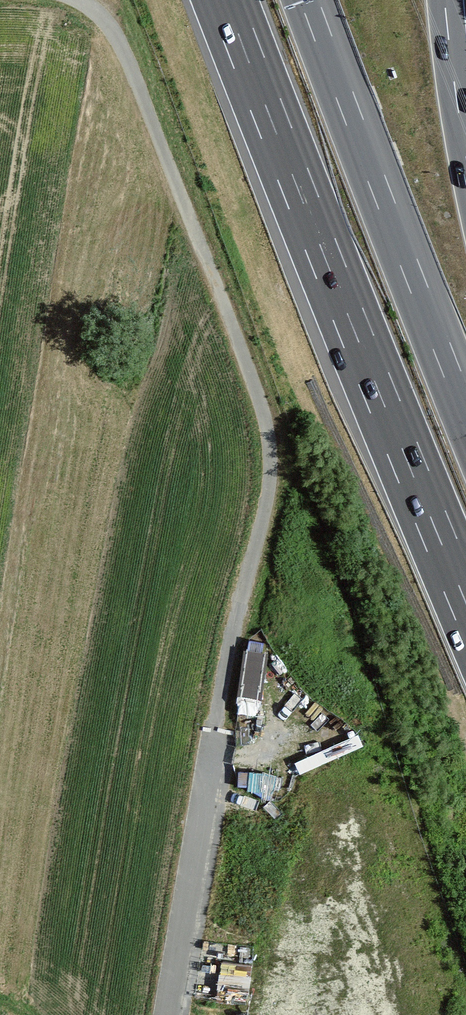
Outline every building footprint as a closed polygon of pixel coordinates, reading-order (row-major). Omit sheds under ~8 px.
[(243,692),(259,693),(262,647),(246,646),(243,692)]
